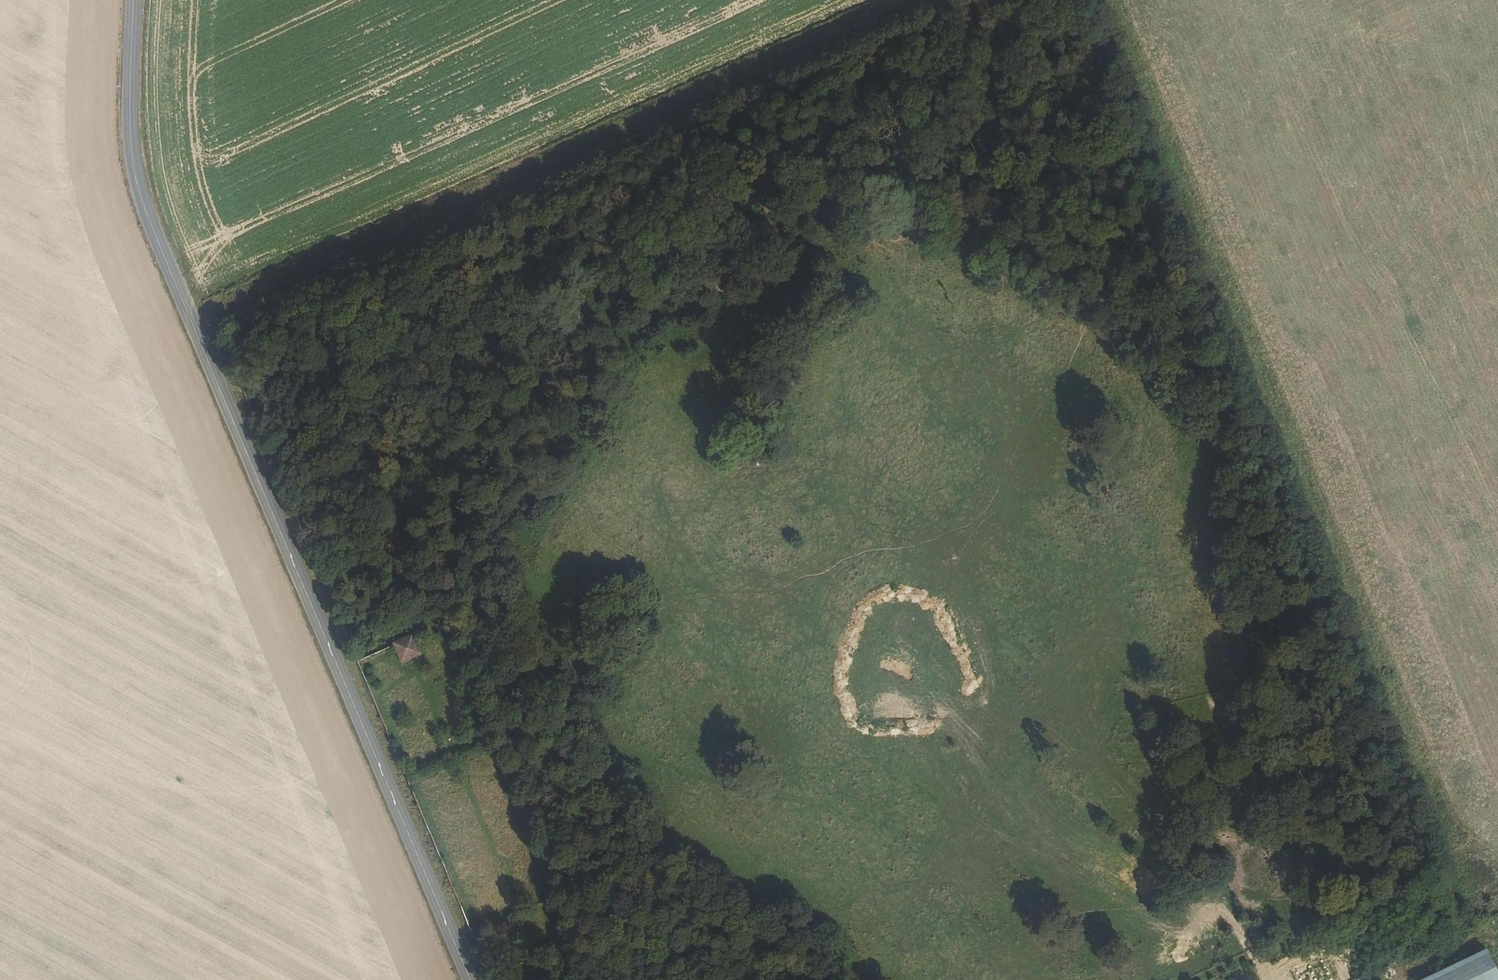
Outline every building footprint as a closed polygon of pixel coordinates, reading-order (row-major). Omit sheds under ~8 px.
[(391,647),(392,649),(398,664),(420,655),(413,639),(391,647)] [(1413,973),(1416,979),(1497,979),(1497,970),(1483,938),(1413,973)]
